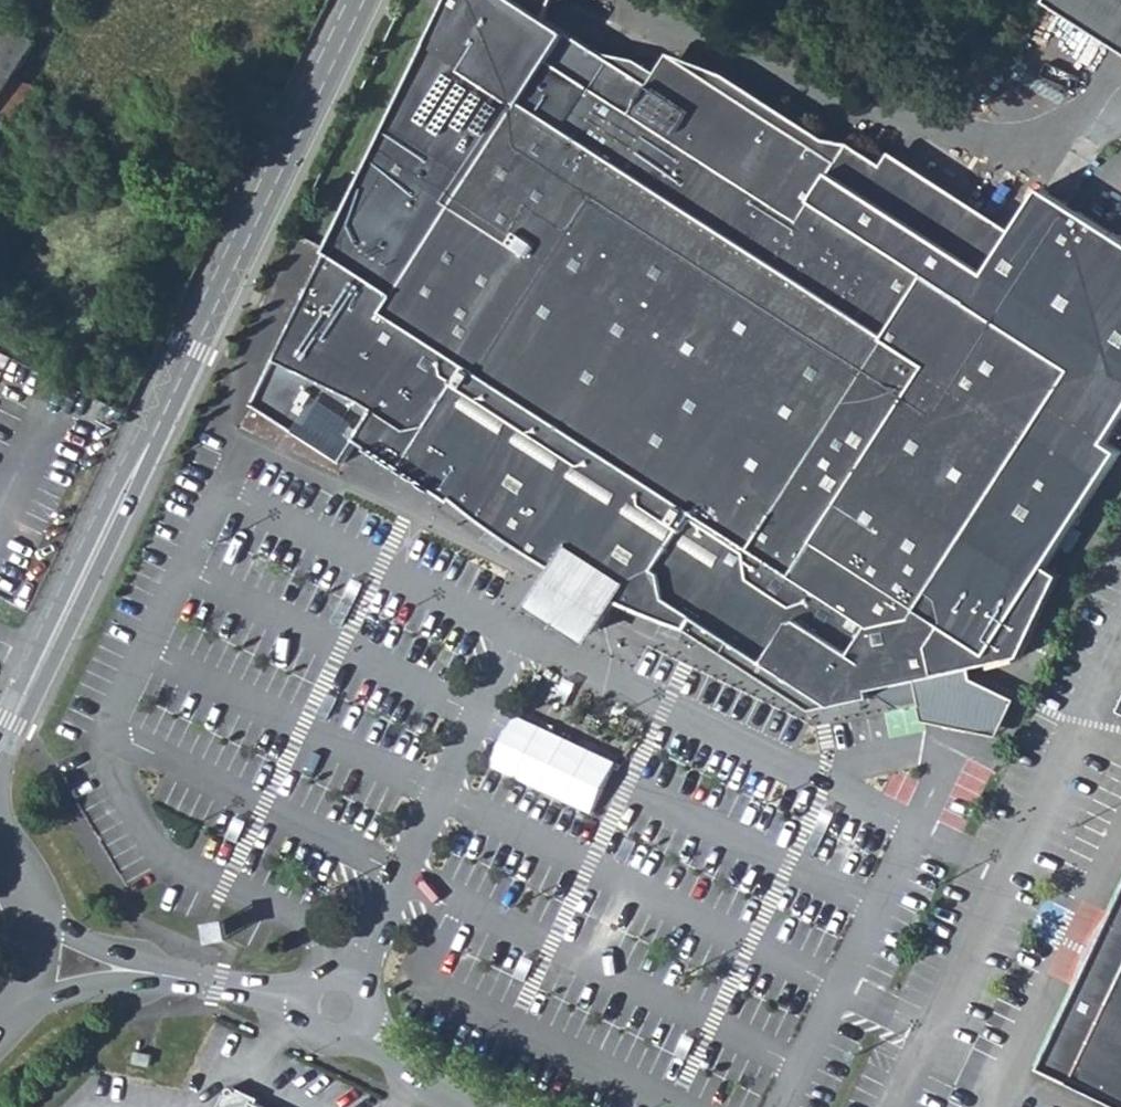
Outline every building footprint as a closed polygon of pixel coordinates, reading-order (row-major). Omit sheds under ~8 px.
[(255,404),(346,460),(361,438),(454,494),(470,508),(496,528),(524,549),(553,568),(567,545),(626,582),(615,599),(686,626),(685,629),(809,707),(864,694),(868,685),(915,674),(927,721),(998,735),(1019,697),(971,662),(1021,651),(1034,620),(1016,607),(1044,563),(1119,448),(1103,438),(1120,411),(1120,239),(1039,187),(1003,244),(985,271),(863,191),(881,163),(847,141),(838,156),(697,66),(677,98),(597,49),(541,13),(550,0),(451,0),(255,404)] [(1055,0),(1045,0),(945,149),(905,127),(890,151),(1011,231),(1039,187),(1120,239),(1120,42),(1055,0)] [(1120,42),(1120,0),(1055,0),(1120,42)] [(19,122),(41,94),(42,92),(17,78),(37,42),(0,21),(0,109),(19,122)] [(617,44),(597,49),(677,98),(697,66),(681,56),(668,76),(617,44)] [(863,191),(985,271),(1003,244),(1011,231),(890,151),(881,163),(863,191)] [(626,582),(567,545),(553,568),(544,583),(538,592),(597,629),(603,619),(615,599),(626,582)] [(1056,571),(1044,563),(1016,607),(1034,620),(1056,571)] [(1120,1094),(1120,910),(1048,1059),(1120,1094)] [(143,1056),(142,1067),(158,1069),(159,1058),(143,1056)] [(251,1101),(253,1098),(257,1100),(260,1095),(230,1081),(217,1106),(235,1106),(251,1101)] [(257,1100),(253,1098),(251,1101),(235,1106),(273,1106),(257,1100)]
